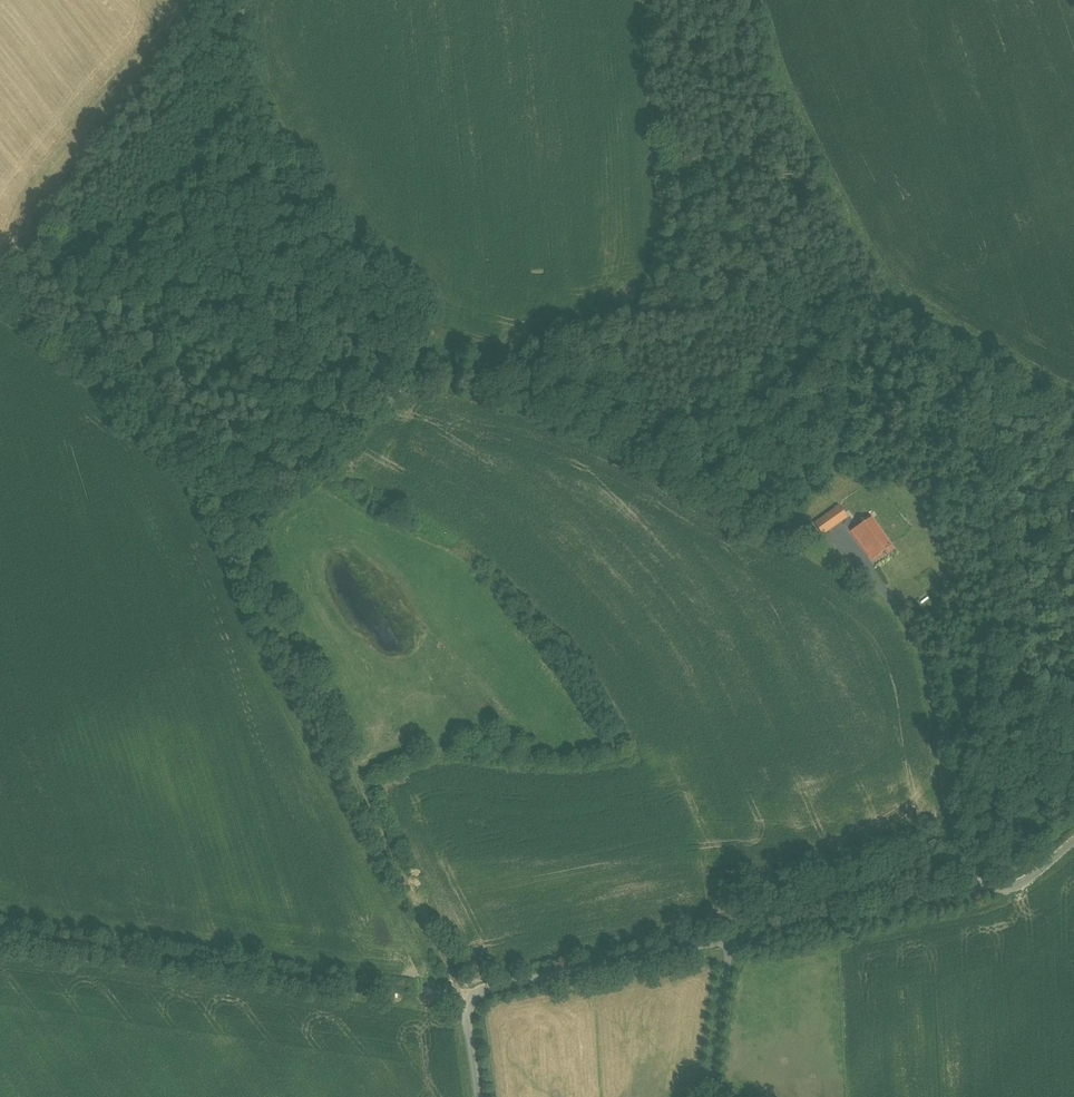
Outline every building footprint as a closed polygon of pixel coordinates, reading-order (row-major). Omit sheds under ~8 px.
[(839,505),(821,518),(828,529),(847,517),(839,505)] [(870,517),(852,530),(871,557),(889,544),(870,517)]
